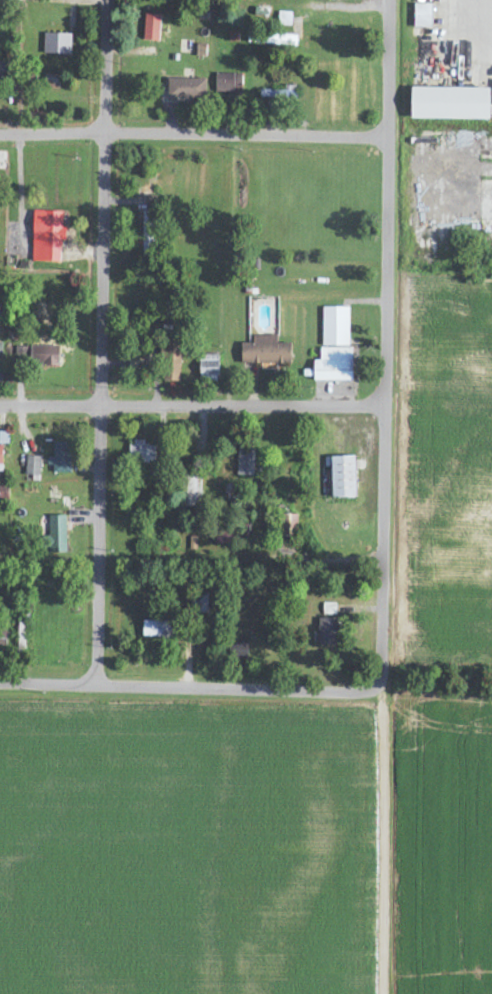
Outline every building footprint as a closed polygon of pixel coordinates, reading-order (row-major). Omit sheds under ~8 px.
[(433,4),(415,4),(414,27),(433,27),(433,4)] [(292,13),(279,13),(279,26),(291,26),(292,13)] [(159,40),(160,14),(145,14),(144,40),(159,40)] [(44,54),(71,55),(71,34),(44,33),(44,54)] [(297,35),(248,34),(248,44),(285,45),(284,51),(296,52),(297,35)] [(242,74),(216,74),(215,94),(241,95),(242,74)] [(60,75),(45,75),(45,88),(60,88),(60,75)] [(168,98),(205,99),(205,79),(168,78),(168,98)] [(286,91),(260,90),(260,98),(294,99),(295,86),(286,86),(286,91)] [(490,120),(490,88),(412,87),(411,118),(490,120)] [(63,212),(34,211),(32,262),(60,263),(61,241),(66,241),(66,228),(62,228),(63,212)] [(144,212),(143,247),(152,247),(153,212),(144,212)] [(349,347),(349,308),(323,307),(322,346),(349,347)] [(241,364),(263,363),(263,367),(291,367),(290,344),(277,344),(277,336),(253,336),(253,343),(241,344),(241,364)] [(168,378),(179,378),(180,339),(169,338),(168,378)] [(59,345),(33,346),(33,366),(60,365),(59,345)] [(314,381),(352,381),(353,348),(320,347),(320,361),(314,361),(314,381)] [(219,378),(219,355),(199,355),(200,378),(219,378)] [(9,444),(9,432),(0,432),(0,444),(9,444)] [(144,442),(130,442),(130,464),(155,463),(155,446),(144,446),(144,442)] [(53,458),(47,458),(47,465),(53,465),(53,473),(71,474),(71,443),(53,443),(53,458)] [(237,476),(254,476),(255,445),(238,445),(237,476)] [(331,457),(332,499),(356,498),(355,456),(331,457)] [(40,457),(26,457),(26,475),(33,475),(33,481),(40,481),(40,457)] [(199,474),(182,475),(183,507),(199,506),(199,474)] [(66,553),(66,516),(50,516),(50,554),(66,553)] [(335,615),(335,604),(323,604),(322,615),(335,615)] [(337,619),(319,619),(318,646),(336,647),(337,619)] [(143,637),(174,637),(175,621),(143,621),(143,637)] [(248,643),(232,643),(232,656),(248,657),(248,643)]
